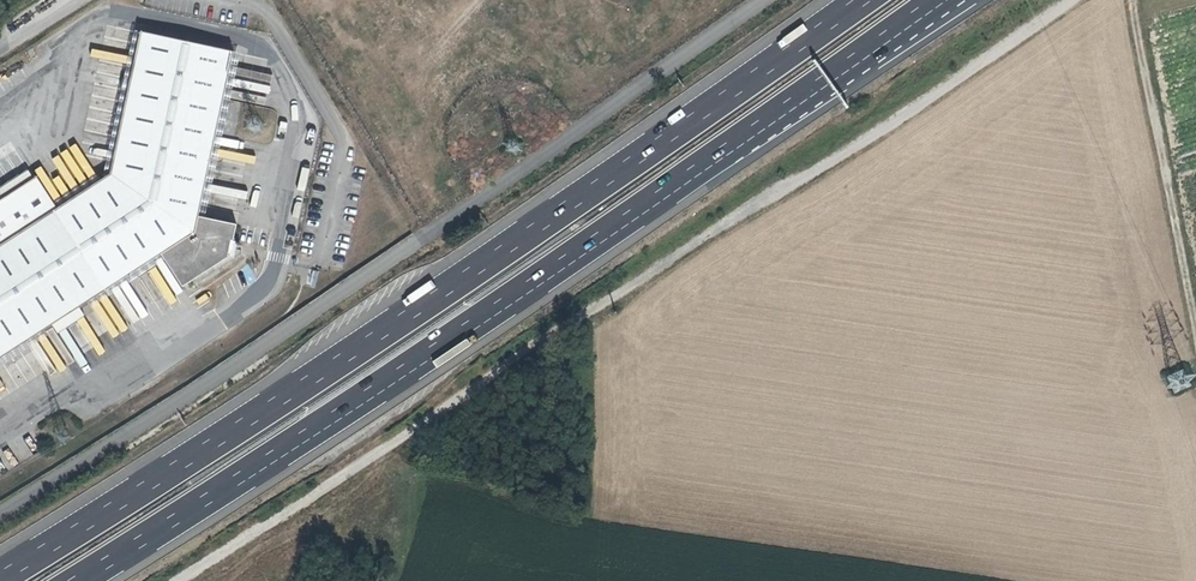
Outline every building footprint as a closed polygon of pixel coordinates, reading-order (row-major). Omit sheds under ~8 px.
[(326,26),(332,20),(320,6),(314,11),(326,26)] [(181,291),(227,262),(207,220),(197,218),(200,205),(159,117),(183,105),(209,161),(232,55),(138,34),(107,177),(105,178),(147,269),(161,261),(181,291)] [(349,56),(360,68),(373,56),(363,44),(349,56)] [(0,80),(21,68),(16,61),(0,70),(0,79),(0,80)] [(200,205),(209,161),(183,105),(159,117),(200,205)] [(136,276),(147,269),(105,178),(94,185),(136,276)] [(55,211),(35,180),(0,203),(0,246),(55,211)] [(125,283),(136,276),(94,185),(73,199),(125,283)] [(125,283),(73,199),(55,211),(0,246),(0,362),(125,283)] [(235,227),(207,220),(227,262),(235,227)]
